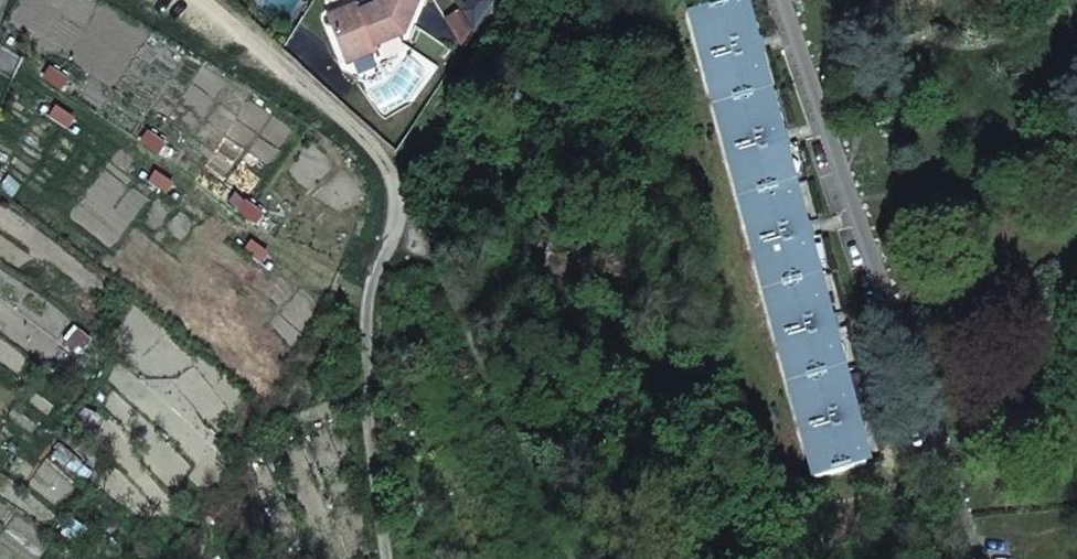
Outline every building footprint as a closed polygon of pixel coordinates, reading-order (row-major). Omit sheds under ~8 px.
[(403,36),(418,0),(380,0),(377,7),(361,12),(358,5),(328,16),(345,62),(374,51),(372,47),(403,36)] [(377,7),(380,0),(375,0),(358,5),(361,12),(377,7)] [(815,478),(865,464),(741,1),(691,14),(815,478)]
